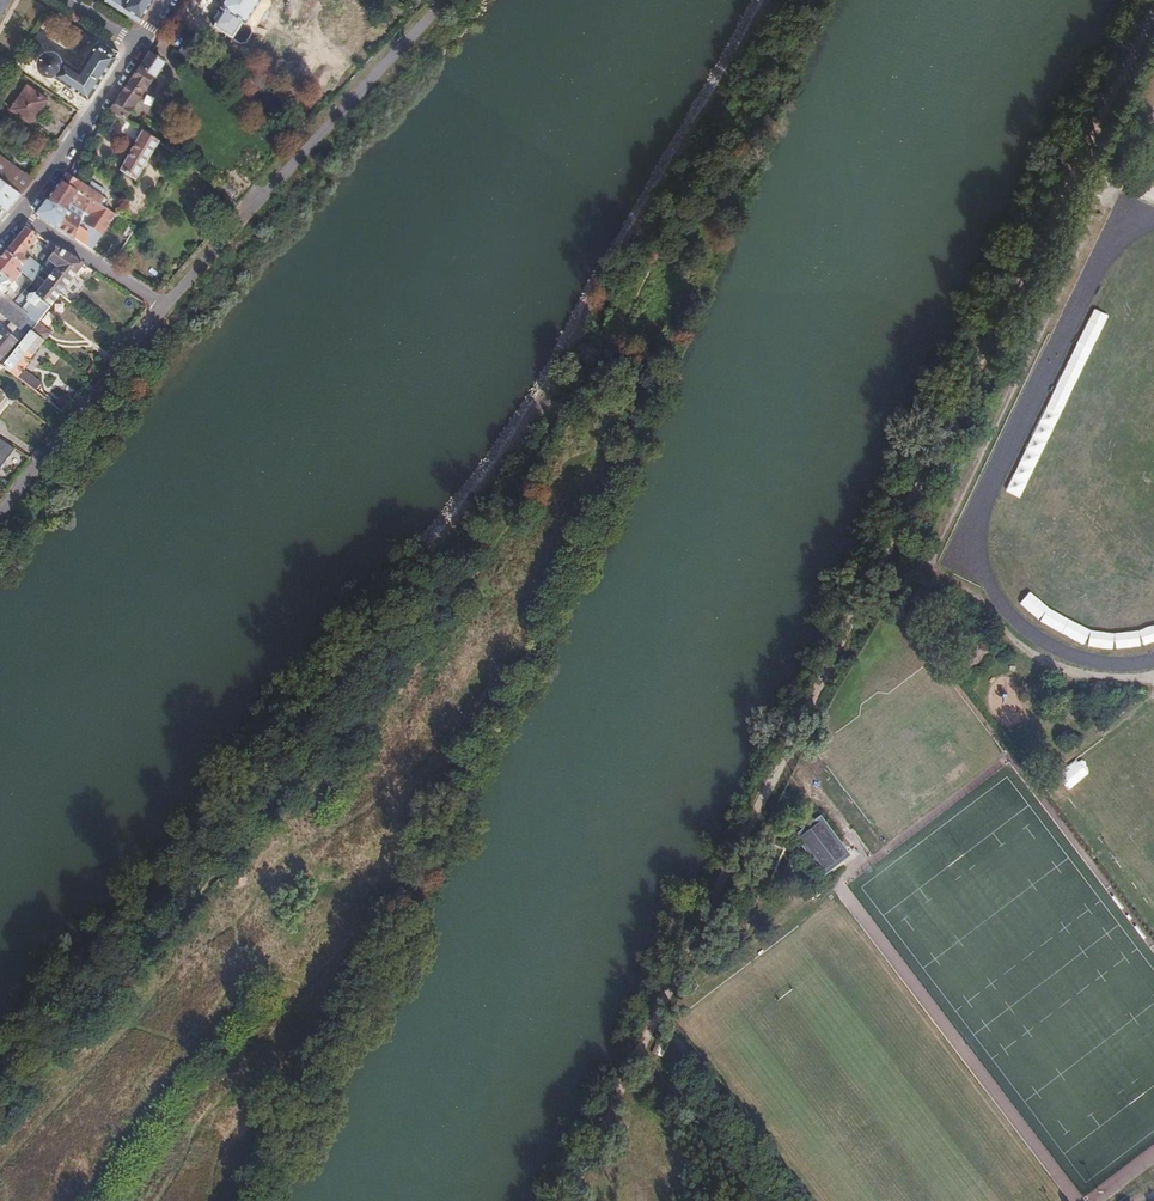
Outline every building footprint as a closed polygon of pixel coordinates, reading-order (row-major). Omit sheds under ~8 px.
[(9,0),(0,0),(0,17),(9,0)] [(100,3),(137,24),(153,0),(101,0),(100,3)] [(213,26),(232,39),(242,24),(245,26),(246,24),(253,28),(256,27),(260,20),(264,22),(269,13),(267,11),(271,4),(270,0),(226,0),(220,9),(223,11),(213,26)] [(51,76),(56,80),(86,100),(118,53),(98,40),(77,72),(59,60),(56,56),(53,54),(49,54),(45,54),(41,57),(39,60),(38,65),(39,69),(42,73),(45,75),(47,76),(51,76)] [(128,85),(109,112),(123,120),(153,78),(155,78),(164,65),(148,55),(128,85)] [(45,80),(53,85),(56,80),(51,76),(47,76),(45,80)] [(44,79),(39,86),(51,95),(56,87),(53,85),(45,80),(44,79)] [(26,86),(10,110),(30,124),(46,101),(26,86)] [(140,132),(120,171),(125,174),(134,180),(158,144),(158,143),(140,132)] [(20,194),(32,181),(29,178),(7,161),(0,156),(0,179),(20,194)] [(217,192),(234,207),(253,185),(236,170),(217,192)] [(0,179),(0,207),(5,212),(20,194),(0,179)] [(83,211),(90,201),(60,182),(35,215),(74,240),(78,227),(83,213),(83,211)] [(97,205),(90,201),(83,211),(83,213),(78,227),(74,240),(81,244),(91,250),(101,234),(114,215),(97,205)] [(16,268),(20,272),(32,281),(35,277),(41,269),(35,264),(32,268),(21,257),(37,237),(26,230),(6,253),(19,264),(16,268)] [(44,284),(58,296),(68,304),(83,285),(72,278),(82,265),(71,258),(56,249),(47,261),(56,268),(44,284)] [(4,297),(4,293),(7,288),(5,286),(9,282),(11,284),(20,272),(16,268),(19,264),(6,253),(0,259),(0,294),(4,297)] [(23,311),(29,315),(38,322),(58,296),(44,284),(35,277),(32,281),(30,284),(39,290),(35,296),(32,294),(29,295),(27,296),(26,299),(27,302),(29,304),(23,311)] [(20,327),(29,315),(23,311),(15,304),(4,297),(0,294),(0,313),(20,327)] [(29,315),(20,327),(29,334),(30,332),(38,322),(29,315)] [(30,332),(43,341),(50,331),(38,322),(30,332)] [(17,341),(2,329),(0,332),(0,362),(17,341)] [(2,368),(4,369),(19,379),(35,392),(41,384),(21,369),(43,341),(30,332),(29,334),(2,368)] [(5,461),(15,449),(0,439),(0,468),(5,461)] [(951,639),(930,611),(927,612),(924,615),(946,644),(951,639)] [(821,815),(793,836),(794,837),(824,877),(851,856),(821,815)]
